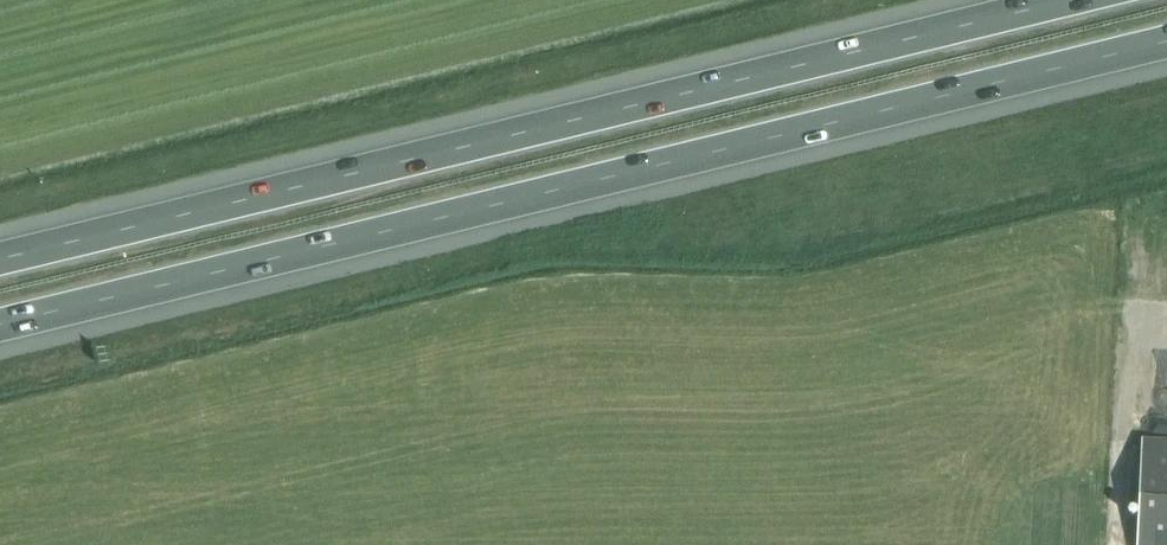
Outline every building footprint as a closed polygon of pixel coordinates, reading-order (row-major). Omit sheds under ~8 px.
[(1144,441),(1139,544),(1166,544),(1166,442),(1144,441)]
